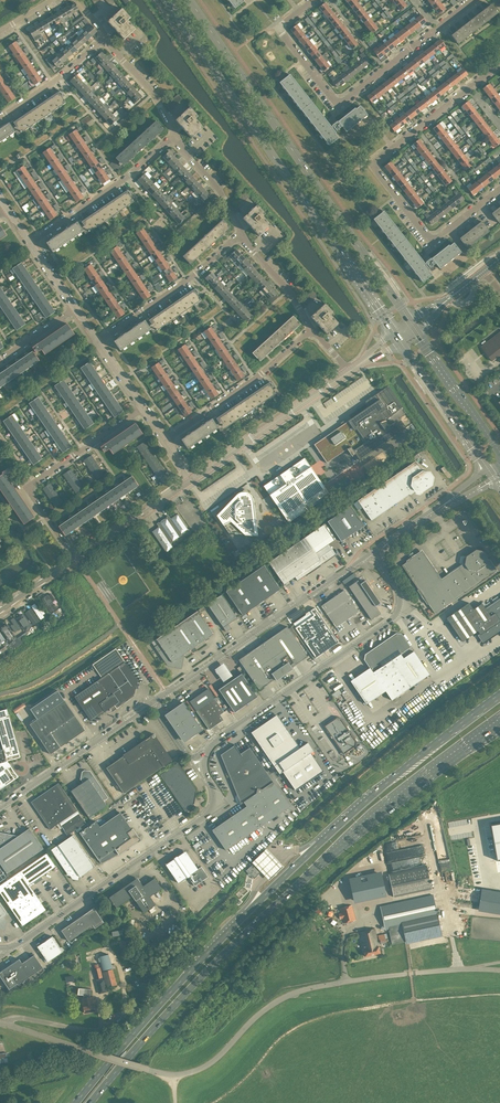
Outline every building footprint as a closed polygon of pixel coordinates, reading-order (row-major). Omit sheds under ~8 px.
[(235,9),(244,1),(243,0),(228,0),(235,9)] [(435,9),(442,4),(438,0),(436,0),(431,4),(435,9)] [(407,6),(403,1),(397,6),(401,11),(407,6)] [(73,13),(79,10),(75,3),(69,6),(73,13)] [(323,13),(329,8),(325,3),(319,7),(323,13)] [(362,8),(357,3),(351,7),(355,13),(362,8)] [(446,10),(442,4),(435,9),(439,15),(446,10)] [(491,5),(477,15),(484,24),(497,13),(491,5)] [(73,13),(69,6),(63,10),(67,17),(73,13)] [(323,13),(327,18),(333,13),(329,8),(323,13)] [(355,13),(360,18),(366,13),(362,8),(355,13)] [(116,31),(124,40),(136,29),(128,20),(130,18),(122,9),(108,22),(113,28),(114,28),(116,31)] [(66,21),(64,19),(67,17),(63,10),(57,13),(62,20),(63,22),(64,22),(66,21)] [(63,22),(62,20),(57,13),(52,17),(56,24),(59,21),(61,24),(62,23),(63,25),(66,24),(64,22),(63,22)] [(337,18),(333,13),(327,18),(331,23),(337,18)] [(360,18),(364,23),(370,18),(366,13),(360,18)] [(416,19),(421,26),(426,22),(421,15),(416,19)] [(471,34),(484,24),(477,15),(464,25),(471,34)] [(56,24),(52,17),(46,20),(50,27),(56,24)] [(331,23),(335,28),(342,24),(337,18),(331,23)] [(364,23),(368,28),(374,23),(370,18),(364,23)] [(410,23),(416,30),(421,26),(416,19),(410,23)] [(50,27),(46,20),(40,24),(44,31),(50,27)] [(295,35),(301,30),(300,29),(302,27),(299,23),(291,29),(295,35)] [(378,29),(374,23),(368,28),(372,34),(378,29)] [(405,27),(410,34),(416,30),(410,23),(405,27)] [(44,31),(40,24),(35,27),(39,34),(44,31)] [(346,29),(342,24),(335,28),(340,34),(346,29)] [(86,30),(85,28),(86,27),(83,25),(81,26),(84,29),(82,30),(84,32),(81,34),(87,40),(92,36),(86,30)] [(91,25),(86,30),(92,36),(97,31),(91,25)] [(471,34),(464,25),(451,36),(458,44),(471,34)] [(39,34),(35,27),(29,31),(33,38),(39,34)] [(400,31),(405,38),(410,34),(405,27),(400,31)] [(340,34),(344,39),(350,34),(346,29),(340,34)] [(305,35),(301,30),(295,35),(299,40),(305,35)] [(395,36),(400,42),(405,38),(400,31),(395,36)] [(82,45),(87,40),(81,34),(79,37),(76,33),(73,35),(76,39),(82,45)] [(354,39),(350,34),(344,39),(348,44),(354,39)] [(82,45),(76,39),(73,35),(71,37),(74,41),(71,43),(77,49),(82,45)] [(299,40),(303,45),(309,40),(305,35),(299,40)] [(389,40),(395,46),(400,42),(395,36),(389,40)] [(354,39),(348,44),(352,49),(358,45),(354,39)] [(440,39),(435,44),(440,50),(445,46),(440,39)] [(313,46),(309,40),(303,45),(307,50),(313,46)] [(384,44),(389,50),(395,46),(389,40),(384,44)] [(9,46),(12,52),(19,47),(16,41),(9,46)] [(62,44),(64,46),(62,48),(64,50),(61,52),(67,58),(72,54),(65,46),(66,45),(64,42),(62,44)] [(67,44),(66,45),(65,46),(72,54),(77,49),(71,43),(69,46),(67,44)] [(379,48),(384,54),(389,50),(384,44),(379,48)] [(440,50),(435,44),(430,48),(434,54),(440,50)] [(307,50),(311,56),(317,51),(313,46),(307,50)] [(23,53),(19,47),(12,52),(16,57),(23,53)] [(374,52),(379,59),(384,54),(379,48),(374,52)] [(430,48),(424,52),(429,58),(434,54),(430,48)] [(321,56),(317,51),(311,56),(315,61),(321,56)] [(57,53),(56,54),(55,54),(57,56),(56,57),(62,63),(67,58),(61,52),(59,55),(57,53)] [(101,52),(95,58),(94,56),(90,60),(93,64),(97,60),(100,63),(106,57),(101,52)] [(424,52),(419,56),(424,62),(429,58),(424,52)] [(20,63),(27,58),(23,53),(16,57),(20,63)] [(55,55),(54,55),(52,57),(50,55),(46,59),(52,69),(55,65),(57,67),(62,63),(56,57),(55,55)] [(315,61),(319,66),(325,61),(321,56),(315,61)] [(359,61),(364,68),(370,62),(365,56),(359,61)] [(419,56),(414,60),(419,66),(424,62),(419,56)] [(102,70),(104,68),(110,62),(106,57),(100,63),(98,65),(102,69),(102,70)] [(31,64),(27,58),(20,63),(24,68),(31,64)] [(414,60),(409,64),(414,70),(419,66),(414,60)] [(330,67),(325,61),(319,66),(324,71),(330,67)] [(357,73),(364,68),(359,61),(352,66),(357,73)] [(115,67),(110,62),(104,68),(109,73),(115,67)] [(34,69),(31,64),(24,68),(27,74),(34,69)] [(409,64),(404,68),(408,74),(414,70),(409,64)] [(346,71),(351,78),(357,73),(352,66),(346,71)] [(111,80),(113,78),(120,72),(115,67),(109,73),(111,76),(109,77),(110,79),(111,80)] [(404,68),(398,72),(403,78),(408,74),(404,68)] [(458,73),(462,79),(468,75),(463,68),(458,73)] [(27,74),(31,79),(38,75),(34,69),(27,74)] [(339,76),(345,83),(351,78),(346,71),(339,76)] [(70,81),(75,86),(81,80),(83,78),(84,79),(86,77),(84,75),(83,77),(79,72),(76,75),(70,81)] [(124,77),(120,72),(113,78),(118,83),(124,77)] [(398,72),(393,76),(398,82),(403,78),(398,72)] [(457,83),(462,79),(458,73),(452,77),(457,83)] [(336,133),(326,119),(290,74),(289,76),(280,83),(329,145),(338,138),(335,134),(336,133)] [(42,80),(38,75),(31,79),(35,85),(42,80)] [(345,83),(339,76),(333,81),(338,88),(345,83)] [(393,76),(388,80),(393,86),(398,82),(393,76)] [(122,88),(128,82),(124,77),(118,83),(122,87),(122,88)] [(447,81),(452,87),(457,83),(452,77),(447,81)] [(75,86),(79,91),(85,85),(81,80),(75,86)] [(388,80),(383,84),(387,91),(393,86),(388,80)] [(447,91),(452,87),(447,81),(442,85),(447,91)] [(133,87),(128,82),(122,88),(122,87),(120,89),(119,88),(117,90),(119,92),(121,91),(122,92),(124,90),(127,93),(133,87)] [(488,94),(494,89),(490,83),(483,89),(488,94)] [(383,84),(377,89),(382,95),(387,91),(383,84)] [(79,91),(84,96),(90,90),(85,85),(79,91)] [(437,89),(441,95),(447,91),(442,85),(437,89)] [(12,92),(8,87),(1,92),(5,97),(12,92)] [(131,97),(138,92),(133,87),(127,93),(131,97)] [(377,89),(372,93),(377,99),(382,95),(377,89)] [(436,99),(441,95),(437,89),(431,93),(436,99)] [(488,94),(492,99),(498,94),(494,89),(488,94)] [(95,95),(90,90),(84,96),(88,101),(95,95)] [(15,98),(12,92),(5,97),(9,103),(15,98)] [(142,97),(138,92),(131,97),(136,103),(142,97)] [(15,124),(12,126),(15,132),(17,135),(22,132),(22,133),(66,103),(59,93),(14,124),(15,124)] [(372,93),(367,97),(372,103),(377,99),(372,93)] [(426,97),(431,103),(436,99),(431,93),(426,97)] [(496,105),(499,101),(499,96),(498,94),(492,99),(496,105)] [(99,100),(95,95),(88,101),(93,106),(99,100)] [(426,107),(431,103),(426,97),(421,101),(426,107)] [(97,110),(103,105),(99,100),(93,106),(97,110)] [(416,105),(421,111),(426,107),(421,101),(416,105)] [(466,111),(472,106),(468,101),(462,106),(466,111)] [(103,105),(97,110),(102,115),(108,110),(103,105)] [(415,115),(421,111),(416,105),(411,109),(415,115)] [(346,132),(367,115),(360,106),(356,109),(355,108),(338,121),(346,132)] [(466,111),(470,116),(476,112),(472,106),(466,111)] [(190,107),(175,120),(181,127),(181,126),(184,129),(183,129),(192,138),(203,127),(196,119),(198,116),(190,107)] [(405,113),(410,120),(415,115),(411,109),(405,113)] [(113,115),(110,112),(108,110),(102,115),(107,120),(113,115)] [(117,121),(119,123),(129,114),(127,112),(117,121)] [(480,117),(476,112),(470,116),(474,121),(480,117)] [(111,125),(117,120),(122,116),(120,113),(115,117),(113,115),(107,120),(111,125)] [(405,124),(410,120),(405,113),(400,117),(405,124)] [(395,122),(400,128),(405,124),(400,117),(395,122)] [(484,122),(480,117),(474,121),(478,127),(484,122)] [(143,133),(150,142),(164,129),(156,121),(143,133)] [(337,122),(332,126),(339,134),(342,132),(339,128),(341,127),(337,122)] [(394,132),(400,128),(395,122),(389,126),(394,132)] [(488,127),(484,122),(478,127),(482,132),(488,127)] [(15,132),(12,126),(9,123),(0,129),(0,142),(15,132)] [(437,134),(443,129),(439,124),(433,128),(437,134)] [(493,132),(488,127),(482,132),(486,137),(493,132)] [(447,134),(443,129),(437,134),(441,139),(447,134)] [(73,140),(80,135),(76,130),(69,135),(73,140)] [(497,138),(493,132),(486,137),(491,142),(497,138)] [(143,133),(129,146),(137,154),(150,142),(143,133)] [(441,139),(445,144),(451,139),(447,134),(441,139)] [(83,141),(80,135),(73,140),(77,146),(83,141)] [(497,138),(491,142),(495,148),(499,144),(499,142),(497,138)] [(413,144),(417,149),(423,145),(419,139),(413,144)] [(455,145),(451,139),(445,144),(449,149),(455,145)] [(87,146),(83,141),(77,146),(80,151),(87,146)] [(427,150),(423,145),(417,149),(421,155),(427,150)] [(449,149),(453,155),(459,150),(455,145),(449,149)] [(91,152),(87,146),(80,151),(84,157),(91,152)] [(123,166),(137,154),(129,146),(116,158),(116,159),(110,164),(117,172),(123,166)] [(47,158),(53,153),(50,148),(43,153),(47,158)] [(421,155),(425,160),(431,155),(427,150),(421,155)] [(464,155),(459,150),(453,155),(457,160),(464,155)] [(169,151),(163,157),(167,162),(174,156),(169,151)] [(95,157),(91,152),(84,157),(88,162),(95,157)] [(57,159),(53,153),(47,158),(50,164),(57,159)] [(435,160),(431,155),(425,160),(429,165),(435,160)] [(457,160),(462,165),(468,160),(464,155),(457,160)] [(174,156),(167,162),(172,167),(178,161),(174,156)] [(98,163),(95,157),(88,162),(91,167),(98,163)] [(61,164),(57,159),(50,164),(54,169),(61,164)] [(435,160),(429,165),(433,170),(439,165),(435,160)] [(472,166),(468,160),(462,165),(466,170),(472,166)] [(178,161),(172,167),(176,172),(183,166),(178,161)] [(389,172),(395,167),(390,161),(384,166),(389,172)] [(102,168),(98,163),(91,167),(95,173),(102,168)] [(65,170),(61,164),(54,169),(58,175),(65,170)] [(443,171),(439,165),(433,170),(437,175),(443,171)] [(20,176),(27,171),(23,166),(16,170),(20,176)] [(183,166),(176,172),(181,177),(187,171),(183,166)] [(389,172),(393,177),(399,172),(395,167),(389,172)] [(106,174),(102,168),(95,173),(99,178),(106,174)] [(499,175),(494,168),(488,172),(494,179),(499,175)] [(68,175),(65,170),(58,175),(61,180),(68,175)] [(31,177),(27,171),(20,176),(24,182),(31,177)] [(187,171),(181,177),(186,182),(192,176),(187,171)] [(437,175),(441,181),(448,176),(443,171),(437,175)] [(393,177),(397,182),(403,177),(399,172),(393,177)] [(489,183),(494,179),(488,172),(483,176),(489,183)] [(110,179),(106,174),(99,178),(103,184),(110,179)] [(144,174),(138,180),(143,185),(149,179),(144,174)] [(72,181),(68,175),(61,180),(65,185),(72,181)] [(192,176),(186,182),(190,187),(196,181),(192,176)] [(452,181),(448,176),(441,181),(446,186),(452,181)] [(489,183),(483,176),(478,180),(483,187),(489,183)] [(35,182),(31,177),(24,182),(28,187),(35,182)] [(397,182),(401,187),(407,182),(403,177),(397,182)] [(149,179),(143,185),(147,190),(153,184),(149,179)] [(478,191),(483,187),(478,180),(473,184),(478,191)] [(76,186),(72,181),(65,185),(69,191),(76,186)] [(190,187),(188,188),(189,189),(192,189),(195,192),(201,186),(196,181),(190,187)] [(38,188),(35,182),(28,187),(31,193),(38,188)] [(401,187),(405,192),(411,188),(407,182),(401,187)] [(153,184),(147,190),(152,194),(158,189),(153,184)] [(478,191),(473,184),(467,189),(473,195),(478,191)] [(80,192),(76,186),(69,191),(73,196),(80,192)] [(201,186),(195,192),(199,196),(205,191),(201,186)] [(42,193),(38,188),(31,193),(35,198),(42,193)] [(405,192),(409,198),(415,193),(411,188),(405,192)] [(158,189),(152,194),(156,199),(162,193),(158,189)] [(456,195),(452,198),(458,205),(464,199),(459,193),(456,189),(453,192),(456,195)] [(199,196),(197,198),(198,199),(199,200),(201,198),(204,202),(206,204),(211,199),(209,197),(210,196),(205,191),(199,196)] [(83,197),(80,192),(73,196),(77,202),(83,197)] [(97,227),(130,204),(134,202),(127,192),(82,223),(83,224),(82,224),(88,233),(97,227)] [(46,199),(42,193),(35,198),(39,203),(46,199)] [(162,193),(156,199),(161,204),(169,197),(170,198),(172,196),(170,194),(168,196),(167,195),(165,196),(162,194),(162,193)] [(409,198),(413,203),(419,198),(415,193),(409,198)] [(169,197),(161,204),(165,209),(171,203),(173,202),(171,199),(170,198),(169,197)] [(446,197),(443,200),(446,203),(451,210),(458,205),(452,198),(449,201),(446,197)] [(423,204),(419,198),(413,203),(417,208),(423,204)] [(50,204),(46,199),(39,203),(43,209),(50,204)] [(171,203),(165,209),(170,214),(176,208),(178,207),(179,208),(181,206),(179,204),(177,206),(173,202),(171,203)] [(446,203),(440,208),(445,215),(451,210),(446,203)] [(499,217),(499,209),(496,203),(492,206),(499,217)] [(53,210),(50,204),(43,209),(46,214),(53,210)] [(257,205),(243,218),(248,224),(249,224),(251,227),(259,236),(271,225),(263,216),(265,214),(257,205)] [(499,223),(499,222),(499,217),(492,206),(490,208),(493,213),(492,214),(499,223)] [(176,208),(170,214),(174,219),(180,213),(176,208)] [(438,220),(445,215),(440,208),(433,213),(438,220)] [(57,215),(53,210),(46,214),(50,220),(57,215)] [(430,269),(420,256),(406,239),(384,211),(383,212),(373,219),(422,282),(432,275),(428,271),(430,269)] [(427,212),(424,215),(427,218),(432,225),(438,220),(433,213),(430,216),(427,212)] [(180,213),(174,219),(179,224),(185,219),(185,218),(187,217),(189,215),(187,213),(183,216),(180,213)] [(475,220),(485,234),(489,231),(482,222),(480,223),(477,218),(475,220)] [(231,227),(223,219),(210,231),(217,240),(231,227)] [(485,234),(475,220),(471,223),(482,236),(485,234)] [(86,235),(88,233),(82,224),(80,226),(77,222),(62,233),(68,241),(83,231),(86,235)] [(467,225),(478,239),(482,236),(471,223),(467,225)] [(464,228),(474,242),(478,239),(467,225),(464,228)] [(140,238),(147,234),(143,228),(136,233),(140,238)] [(471,245),(474,242),(464,228),(460,231),(471,245)] [(210,231),(196,244),(204,252),(217,240),(210,231)] [(460,239),(467,248),(471,245),(460,231),(458,233),(462,238),(460,239)] [(53,252),(68,241),(62,233),(47,243),(53,252)] [(151,239),(147,234),(140,238),(144,244),(151,239)] [(154,245),(151,239),(144,244),(147,249),(154,245)] [(449,246),(448,245),(431,258),(432,260),(440,269),(461,252),(453,243),(449,246)] [(204,252),(196,244),(183,256),(190,265),(204,252)] [(158,250),(154,245),(147,249),(151,255),(158,250)] [(110,251),(114,256),(121,252),(117,246),(110,251)] [(228,261),(232,257),(235,260),(241,254),(236,249),(226,259),(228,261)] [(137,257),(143,266),(153,258),(147,250),(137,257)] [(151,255),(155,260),(162,256),(158,250),(151,255)] [(124,257),(121,252),(114,256),(118,262),(124,257)] [(239,265),(245,259),(241,254),(235,260),(237,263),(235,264),(236,266),(237,267),(239,265)] [(166,261),(162,256),(155,260),(159,266),(166,261)] [(128,263),(124,257),(118,262),(121,267),(128,263)] [(431,258),(426,262),(432,271),(435,269),(433,265),(435,264),(431,258)] [(244,270),(250,264),(245,259),(239,265),(244,270)] [(169,266),(166,261),(159,266),(162,271),(169,266)] [(12,269),(16,274),(25,268),(22,262),(12,269)] [(132,268),(128,263),(121,267),(125,273),(132,268)] [(84,269),(88,275),(94,270),(91,264),(84,269)] [(254,269),(250,264),(244,270),(248,275),(254,269)] [(173,272),(169,266),(162,271),(166,277),(173,272)] [(29,273),(25,268),(16,274),(20,280),(29,273)] [(136,274),(132,268),(125,273),(129,278),(136,274)] [(253,280),(259,274),(254,269),(248,275),(253,280)] [(98,275),(94,270),(88,275),(91,280),(98,275)] [(154,283),(165,275),(162,271),(151,279),(154,283)] [(177,277),(173,272),(166,277),(170,282),(177,277)] [(205,278),(210,283),(216,277),(211,272),(205,278)] [(20,280),(24,285),(33,279),(29,273),(20,280)] [(139,279),(136,274),(129,278),(133,284),(139,279)] [(263,279),(259,274),(253,280),(257,284),(263,279)] [(102,281),(98,275),(91,280),(95,285),(102,281)] [(220,282),(216,277),(210,283),(214,288),(220,282)] [(37,284),(33,279),(24,285),(27,291),(37,284)] [(143,285),(139,279),(133,284),(136,289),(143,285)] [(257,284),(262,289),(268,284),(263,279),(257,284)] [(106,286),(102,281),(95,285),(99,291),(106,286)] [(160,292),(164,289),(159,282),(155,284),(160,292)] [(219,293),(225,287),(220,282),(214,288),(219,293)] [(30,295),(31,296),(40,290),(37,284),(27,291),(30,295)] [(272,289),(268,284),(262,289),(266,294),(272,289)] [(147,290),(143,285),(136,289),(140,295),(147,290)] [(110,292),(106,286),(99,291),(103,296),(110,292)] [(230,292),(225,287),(219,293),(224,298),(230,292)] [(276,295),(277,294),(272,289),(266,294),(264,296),(265,297),(271,303),(278,297),(276,295)] [(44,295),(40,290),(31,296),(32,297),(35,302),(44,295)] [(151,296),(147,290),(140,295),(144,300),(151,296)] [(150,322),(149,322),(155,331),(157,330),(163,326),(194,305),(196,303),(201,300),(195,290),(149,321),(150,322)] [(113,297),(110,292),(103,296),(106,302),(113,297)] [(228,302),(234,297),(230,292),(224,298),(228,302)] [(35,302),(39,307),(48,301),(44,295),(35,302)] [(1,308),(11,302),(7,297),(0,301),(0,306),(1,308)] [(117,303),(113,297),(106,302),(110,307),(117,303)] [(239,302),(234,297),(228,302),(233,307),(239,302)] [(52,306),(48,301),(39,307),(42,312),(52,306)] [(1,308),(5,314),(14,307),(11,302),(1,308)] [(237,312),(243,307),(239,302),(233,307),(237,312)] [(121,308),(117,303),(110,307),(114,313),(121,308)] [(325,303),(310,317),(316,323),(316,322),(319,325),(319,326),(327,334),(339,324),(331,315),(333,312),(325,303)] [(52,306),(42,312),(46,318),(55,312),(52,306)] [(5,314),(9,319),(18,313),(14,307),(5,314)] [(237,312),(242,317),(248,312),(243,307),(237,312)] [(125,314),(121,308),(114,313),(118,318),(125,314)] [(252,317),(248,312),(242,317),(246,322),(252,317)] [(9,319),(13,325),(27,315),(26,314),(21,317),(18,313),(9,319)] [(13,325),(16,330),(26,324),(23,320),(28,316),(27,315),(13,325)] [(293,316),(286,322),(294,330),(300,324),(293,316)] [(153,333),(155,331),(149,322),(147,324),(145,320),(114,341),(118,347),(119,349),(120,350),(151,329),(153,333)] [(286,322),(279,328),(287,336),(294,330),(286,322)] [(67,324),(40,342),(38,344),(32,347),(36,353),(41,349),(45,354),(74,334),(67,324)] [(204,331),(208,337),(215,332),(211,327),(204,331)] [(279,328),(272,334),(280,343),(287,336),(279,328)] [(218,338),(215,332),(208,337),(211,342),(218,338)] [(481,348),(485,354),(493,364),(499,359),(499,333),(481,348)] [(272,334),(266,341),(273,349),(280,343),(272,334)] [(211,342),(215,348),(222,343),(218,338),(211,342)] [(266,341),(259,347),(266,355),(273,349),(266,341)] [(226,349),(222,343),(215,348),(219,353),(226,349)] [(182,355),(189,350),(185,344),(178,349),(182,355)] [(260,361),(266,355),(259,347),(252,353),(260,361)] [(219,353),(223,359),(229,354),(226,349),(219,353)] [(192,356),(189,350),(182,355),(185,360),(192,356)] [(30,367),(39,360),(33,351),(24,357),(30,367)] [(233,360),(229,354),(223,359),(226,364),(233,360)] [(185,360),(189,366),(196,361),(192,356),(185,360)] [(30,367),(24,357),(14,363),(21,373),(30,367)] [(226,364),(230,370),(237,365),(233,360),(226,364)] [(200,367),(196,361),(189,366),(193,371),(200,367)] [(80,368),(84,372),(88,369),(89,370),(94,367),(90,362),(80,368)] [(14,363),(5,370),(12,379),(21,373),(14,363)] [(151,367),(155,373),(162,368),(158,363),(151,367)] [(241,371),(237,365),(230,370),(234,375),(241,371)] [(93,376),(97,373),(94,367),(89,370),(88,369),(84,372),(87,378),(92,375),(93,376)] [(193,371),(197,377),(203,372),(200,367),(193,371)] [(166,374),(162,368),(155,373),(159,378),(166,374)] [(5,370),(0,373),(0,381),(3,385),(12,379),(5,370)] [(241,371),(234,375),(238,381),(244,376),(241,371)] [(207,378),(203,372),(197,377),(200,382),(207,378)] [(96,381),(101,378),(97,373),(93,376),(92,375),(87,378),(91,383),(96,380),(96,381)] [(169,379),(166,374),(159,378),(163,384),(169,379)] [(100,387),(105,384),(101,378),(96,381),(96,380),(91,383),(95,389),(99,386),(100,387)] [(200,382),(204,388),(211,383),(207,378),(200,382)] [(58,391),(68,385),(64,379),(54,386),(58,391)] [(173,385),(169,379),(163,384),(166,389),(173,385)] [(214,388),(211,383),(204,388),(208,393),(214,388)] [(104,392),(109,389),(105,384),(100,387),(99,386),(95,389),(99,394),(103,391),(104,392)] [(225,428),(235,421),(276,393),(278,396),(280,394),(276,388),(273,389),(269,384),(218,419),(217,421),(223,429),(224,428),(225,428)] [(71,390),(68,385),(58,391),(62,397),(71,390)] [(177,390),(173,385),(166,389),(170,395),(177,390)] [(348,421),(336,429),(315,443),(319,450),(333,470),(353,456),(352,456),(355,454),(360,460),(401,431),(395,422),(388,427),(386,420),(402,407),(388,386),(365,402),(368,407),(348,421)] [(208,393),(211,399),(218,394),(214,388),(208,393)] [(108,398),(112,395),(109,389),(104,392),(103,391),(99,394),(102,400),(107,397),(108,398)] [(71,390),(62,397),(66,402),(75,396),(71,390)] [(181,395),(177,390),(170,395),(174,400),(181,395)] [(111,403),(116,400),(112,395),(108,398),(107,397),(102,400),(106,405),(111,402),(111,403)] [(184,401),(181,395),(174,400),(178,406),(184,401)] [(75,396),(66,402),(69,408),(79,401),(75,396)] [(33,409),(42,403),(38,397),(29,403),(33,409)] [(115,409),(120,405),(116,400),(111,403),(111,402),(106,405),(107,407),(110,411),(114,407),(115,409)] [(79,401),(69,408),(73,413),(82,407),(79,401)] [(188,406),(184,401),(178,406),(181,411),(188,406)] [(33,409),(37,414),(46,408),(42,403),(33,409)] [(111,413),(114,417),(123,411),(120,405),(115,409),(114,407),(110,411),(111,413)] [(192,412),(188,406),(181,411),(185,417),(192,412)] [(82,407),(73,413),(77,419),(86,412),(82,407)] [(46,408),(37,414),(41,420),(49,414),(46,408)] [(90,418),(86,412),(77,419),(81,424),(90,418)] [(12,415),(3,421),(7,427),(12,424),(12,425),(17,422),(16,421),(18,419),(14,413),(12,415)] [(41,420),(44,425),(53,419),(49,414),(41,420)] [(90,418),(81,424),(85,430),(94,423),(90,418)] [(53,419),(44,425),(48,430),(57,424),(53,419)] [(220,431),(223,429),(217,421),(214,422),(212,419),(182,440),(186,446),(186,447),(187,447),(188,448),(218,427),(220,431)] [(12,424),(7,427),(11,432),(15,429),(16,430),(21,427),(20,427),(19,425),(17,422),(12,425),(12,424)] [(101,447),(102,449),(104,452),(109,449),(113,454),(143,433),(140,430),(139,429),(135,423),(108,442),(106,443),(101,447)] [(48,430),(52,436),(60,430),(57,424),(48,430)] [(15,429),(11,432),(15,437),(19,434),(20,436),(24,433),(21,427),(16,430),(15,429)] [(60,430),(52,436),(55,441),(64,435),(60,430)] [(19,434),(15,437),(18,443),(23,440),(24,441),(28,438),(24,433),(20,436),(19,434)] [(55,441),(59,447),(68,441),(64,435),(55,441)] [(23,440),(18,443),(22,448),(26,445),(27,446),(32,443),(28,438),(24,441),(23,440)] [(68,441),(59,447),(63,452),(63,453),(72,446),(68,441)] [(141,453),(148,448),(144,442),(144,441),(136,447),(137,447),(141,453)] [(26,445),(22,448),(26,454),(30,451),(31,452),(35,449),(32,443),(27,446),(26,445)] [(153,454),(148,448),(141,453),(145,459),(153,454)] [(30,451),(26,454),(29,459),(34,456),(35,457),(39,454),(35,449),(31,452),(30,451)] [(34,456),(29,459),(33,464),(33,465),(42,459),(42,458),(42,459),(39,454),(35,457),(34,456)] [(157,460),(153,454),(145,459),(149,465),(157,460)] [(88,467),(95,462),(91,455),(83,460),(83,461),(84,461),(88,467)] [(264,486),(263,486),(288,522),(329,494),(304,458),(264,486)] [(161,466),(157,460),(149,465),(153,471),(161,466)] [(422,470),(415,461),(358,501),(371,520),(414,491),(415,491),(416,492),(420,493),(422,492),(432,485),(434,477),(430,472),(422,470)] [(100,468),(95,462),(88,467),(92,473),(100,468)] [(161,466),(153,471),(157,477),(165,472),(161,466)] [(9,479),(13,477),(11,474),(8,468),(2,472),(3,473),(0,475),(0,489),(24,524),(33,518),(34,517),(9,479)] [(100,468),(92,473),(96,479),(104,474),(100,468)] [(67,481),(75,476),(71,469),(63,474),(63,475),(67,481)] [(165,472),(157,477),(162,483),(161,484),(162,484),(170,478),(169,478),(165,472)] [(79,482),(75,476),(67,481),(72,487),(79,482)] [(132,476),(123,483),(129,492),(138,485),(138,486),(138,485),(132,476)] [(79,482),(72,487),(76,493),(84,488),(83,488),(79,482)] [(47,495),(54,490),(50,483),(42,489),(43,489),(47,495)] [(123,483),(114,489),(120,498),(129,492),(123,483)] [(114,489),(104,495),(111,504),(120,498),(114,489)] [(236,495),(217,515),(230,534),(258,535),(253,500),(253,498),(252,497),(248,491),(248,490),(247,490),(246,490),(246,489),(245,489),(244,489),(244,490),(243,490),(238,494),(237,494),(236,495)] [(59,496),(54,490),(47,495),(51,501),(59,496)] [(104,495),(95,501),(102,510),(111,504),(104,495)] [(59,496),(51,501),(55,507),(63,502),(59,496)] [(95,501),(86,507),(93,516),(102,510),(95,501)] [(364,525),(350,505),(327,521),(341,541),(364,525)] [(86,507),(77,514),(84,523),(93,516),(86,507)] [(77,514),(68,520),(75,529),(84,523),(77,514)] [(157,525),(159,527),(152,532),(166,553),(174,548),(170,543),(182,535),(181,534),(188,529),(177,514),(171,519),(169,516),(166,518),(164,519),(161,520),(160,523),(157,525)] [(59,526),(65,535),(66,535),(65,535),(75,529),(68,520),(59,526)] [(323,525),(269,562),(284,584),(295,577),(298,581),(336,554),(328,543),(334,540),(323,525)] [(490,559),(487,559),(488,556),(484,551),(476,549),(466,556),(466,557),(464,558),(463,562),(464,564),(441,580),(421,552),(402,565),(435,613),(497,570),(490,559)] [(226,591),(242,615),(280,589),(264,565),(226,591)] [(358,580),(348,586),(371,620),(380,613),(375,606),(380,603),(365,580),(360,583),(358,580)] [(336,627),(350,618),(359,612),(344,590),(321,606),(336,627)] [(237,617),(221,594),(207,604),(212,611),(226,632),(227,631),(230,629),(231,628),(228,624),(231,621),(237,617)] [(50,596),(43,600),(52,613),(59,609),(50,596)] [(451,624),(449,626),(452,630),(454,629),(462,641),(478,631),(477,632),(478,634),(479,633),(484,640),(499,630),(499,600),(486,610),(482,603),(473,609),(469,602),(446,618),(451,624)] [(41,620),(47,616),(39,603),(32,607),(41,620)] [(293,623),(293,624),(296,627),(295,628),(315,658),(338,642),(314,607),(310,610),(311,611),(293,623)] [(33,610),(27,614),(34,625),(41,621),(33,610)] [(156,639),(152,642),(167,665),(181,668),(183,657),(182,656),(183,655),(194,647),(207,638),(213,634),(198,611),(156,639)] [(33,626),(25,615),(18,620),(26,631),(33,626)] [(15,619),(9,623),(17,635),(23,631),(15,619)] [(33,627),(35,630),(40,626),(43,624),(41,621),(38,624),(33,627)] [(0,626),(0,628),(9,642),(16,637),(6,622),(0,626)] [(287,626),(239,660),(259,689),(275,678),(276,680),(293,669),(292,667),(308,656),(287,626)] [(33,627),(30,629),(25,633),(27,635),(29,638),(37,632),(35,630),(33,627)] [(1,648),(8,643),(0,631),(0,646),(1,648)] [(17,638),(19,641),(23,638),(24,638),(27,635),(25,633),(22,635),(17,638)] [(429,674),(402,634),(396,633),(365,654),(364,660),(370,668),(350,681),(366,704),(385,691),(392,700),(429,674)] [(19,641),(17,638),(14,640),(9,644),(10,647),(11,646),(13,649),(25,641),(23,638),(19,641)] [(1,649),(2,652),(7,649),(10,647),(9,644),(5,646),(1,649)] [(74,696),(91,721),(109,708),(112,712),(114,710),(116,708),(118,707),(135,696),(137,680),(125,662),(118,652),(116,648),(92,665),(95,668),(101,678),(74,696)] [(224,664),(214,670),(223,683),(233,677),(224,664)] [(237,676),(228,683),(219,689),(235,712),(258,697),(242,673),(237,676)] [(208,688),(189,701),(196,711),(214,698),(208,688)] [(37,719),(30,724),(50,754),(85,730),(64,700),(58,690),(30,709),(37,719)] [(214,698),(196,711),(209,730),(210,729),(209,729),(223,719),(220,715),(224,712),(214,698)] [(174,708),(173,712),(166,711),(165,715),(182,740),(186,741),(187,737),(196,731),(200,731),(201,727),(199,725),(183,702),(174,708)] [(15,713),(23,708),(20,704),(13,710),(15,713)] [(14,779),(7,768),(10,766),(6,761),(20,757),(9,716),(7,717),(6,715),(8,715),(8,713),(7,709),(0,710),(0,737),(3,749),(1,749),(0,750),(0,789),(14,779)] [(277,714),(251,732),(274,766),(280,773),(283,771),(296,790),(323,771),(311,753),(313,751),(308,742),(300,748),(277,714)] [(347,726),(346,727),(341,719),(337,718),(325,726),(344,754),(356,746),(356,742),(356,741),(357,741),(356,739),(355,739),(348,730),(350,729),(347,726)] [(145,722),(129,733),(156,773),(173,762),(145,722)] [(114,744),(98,755),(125,795),(142,784),(114,744)] [(212,830),(223,846),(226,850),(290,806),(250,747),(241,753),(234,744),(233,744),(234,745),(221,755),(235,789),(243,801),(239,803),(240,804),(244,802),(246,806),(212,830)] [(194,780),(186,768),(163,784),(179,807),(200,792),(193,780),(194,780)] [(104,801),(108,798),(102,789),(90,771),(84,770),(82,772),(81,777),(84,782),(71,791),(89,817),(107,805),(104,801)] [(59,783),(35,799),(36,800),(33,802),(35,805),(34,806),(50,829),(57,825),(60,829),(62,827),(64,830),(67,835),(86,823),(82,818),(77,811),(78,810),(59,783)] [(96,821),(80,833),(99,860),(100,859),(100,860),(99,861),(101,863),(116,855),(118,854),(119,855),(138,841),(138,842),(140,841),(141,840),(140,839),(139,837),(133,828),(132,829),(120,812),(100,827),(96,821)] [(490,824),(497,860),(499,860),(499,823),(490,824)] [(7,873),(43,848),(29,828),(17,836),(13,836),(14,835),(0,832),(0,863),(7,873)] [(73,835),(51,850),(67,873),(68,873),(73,879),(78,880),(78,878),(95,866),(73,835)] [(271,880),(284,867),(267,849),(254,862),(262,871),(271,880)] [(174,859),(165,864),(178,883),(186,877),(187,878),(188,877),(195,886),(208,877),(201,866),(198,869),(187,852),(178,858),(177,856),(173,858),(174,859)] [(0,885),(0,892),(23,925),(46,909),(29,885),(56,866),(47,853),(0,885)] [(246,870),(253,878),(254,878),(262,871),(254,862),(246,870)] [(393,897),(432,888),(426,866),(388,874),(393,897)] [(379,873),(351,879),(355,901),(384,895),(379,873)] [(137,878),(129,883),(109,897),(116,907),(133,896),(144,912),(156,904),(150,896),(161,888),(154,878),(143,886),(137,878)] [(433,895),(380,906),(385,929),(388,929),(388,930),(389,930),(390,930),(392,943),(405,940),(441,932),(438,918),(433,895)] [(360,902),(361,911),(372,909),(371,901),(360,902)] [(341,913),(339,914),(340,919),(342,919),(344,923),(348,922),(356,920),(352,906),(340,909),(341,913)] [(94,908),(61,930),(69,941),(93,925),(94,927),(103,921),(94,908)] [(374,929),(359,932),(363,949),(365,956),(380,953),(379,946),(377,941),(378,941),(377,938),(374,929)] [(381,944),(386,942),(386,941),(388,941),(387,933),(378,935),(379,939),(380,939),(381,944)] [(52,936),(37,946),(48,961),(63,951),(52,936)] [(112,968),(108,954),(98,956),(102,971),(112,968)] [(19,959),(0,972),(0,976),(9,989),(17,983),(18,984),(43,967),(34,955),(22,963),(19,959)] [(102,973),(100,967),(93,969),(96,979),(102,978),(101,973),(102,973)] [(112,969),(102,972),(106,988),(117,985),(112,969)] [(99,993),(101,993),(106,991),(104,980),(96,982),(99,993)] [(94,1004),(96,1004),(95,997),(93,997),(91,983),(79,985),(83,1006),(84,1013),(95,1011),(94,1004)]
